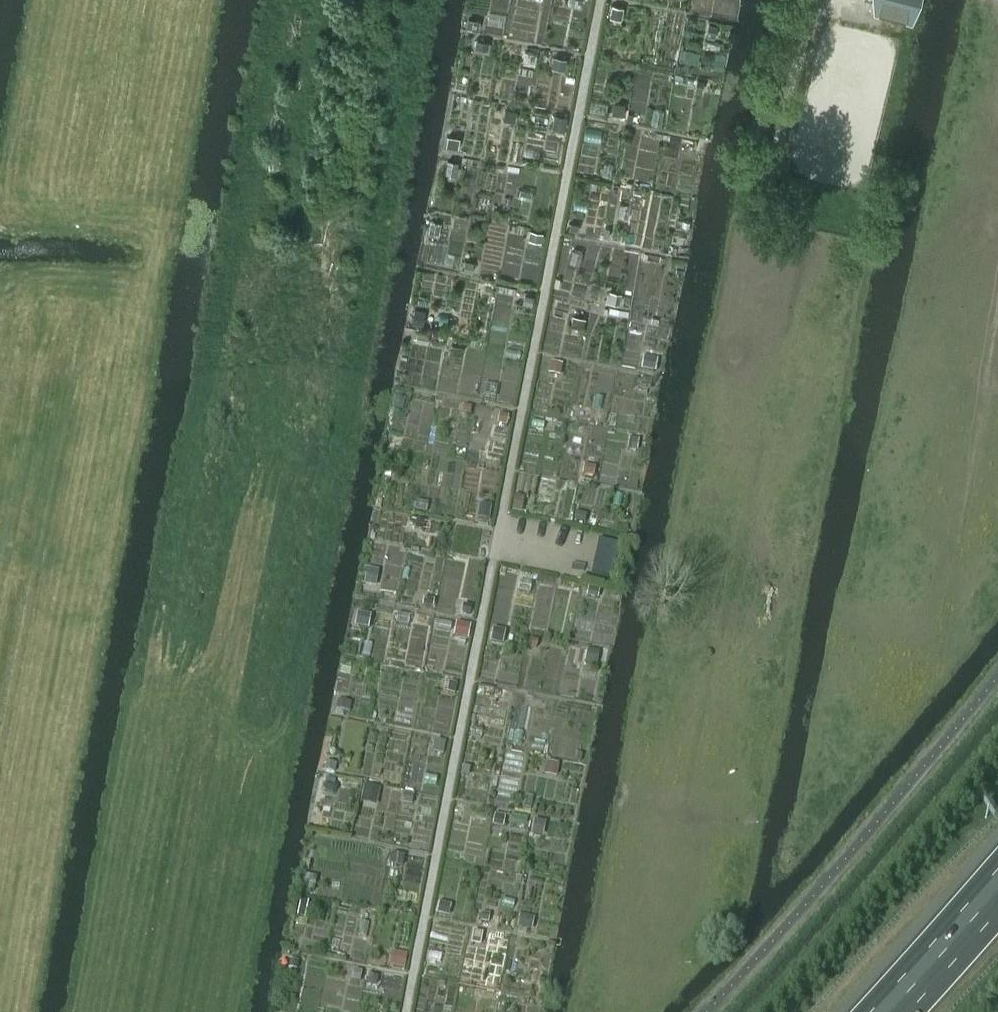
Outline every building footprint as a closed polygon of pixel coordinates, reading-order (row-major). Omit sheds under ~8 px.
[(612,5),(609,17),(621,20),(623,7),(612,5)] [(466,28),(478,31),(480,21),(468,18),(466,28)] [(715,37),(717,26),(708,24),(706,35),(715,37)] [(476,40),(475,48),(487,50),(489,43),(476,40)] [(551,68),(565,70),(567,59),(554,56),(551,68)] [(703,91),(705,81),(697,79),(695,89),(703,91)] [(613,117),(623,119),(625,109),(615,107),(613,117)] [(515,122),(517,111),(505,108),(503,119),(515,122)] [(552,126),(565,128),(567,117),(554,114),(552,126)] [(458,148),(460,137),(448,135),(446,146),(458,148)] [(445,173),(456,175),(459,162),(447,160),(445,173)] [(577,232),(579,224),(570,222),(568,231),(577,232)] [(528,239),(541,243),(544,233),(530,230),(528,239)] [(472,273),(474,262),(465,260),(463,271),(472,273)] [(608,290),(606,301),(619,304),(622,293),(608,290)] [(522,303),(532,305),(534,296),(524,294),(522,303)] [(423,325),(425,311),(414,309),(412,323),(423,325)] [(572,315),(570,324),(583,327),(585,318),(572,315)] [(641,369),(655,372),(658,359),(643,356),(641,369)] [(548,374),(560,376),(563,364),(551,362),(548,374)] [(640,389),(650,391),(652,381),(641,379),(640,389)] [(470,414),(472,406),(464,404),(463,412),(470,414)] [(506,425),(508,415),(499,414),(497,424),(506,425)] [(627,450),(637,452),(639,439),(629,438),(627,450)] [(383,471),(391,473),(394,462),(386,459),(383,471)] [(582,474),(594,476),(595,467),(584,464),(582,474)] [(514,495),(511,511),(521,513),(524,497),(514,495)] [(480,504),(478,518),(489,520),(491,506),(480,504)] [(576,512),(574,521),(585,523),(586,514),(576,512)] [(416,520),(414,530),(423,531),(425,522),(416,520)] [(596,550),(616,555),(619,543),(599,538),(596,550)] [(591,574),(611,578),(614,566),(594,562),(591,574)] [(367,569),(364,584),(375,587),(378,571),(367,569)] [(588,588),(586,596),(598,598),(599,590),(588,588)] [(423,598),(422,606),(433,608),(434,600),(423,598)] [(466,603),(463,614),(472,616),(474,604),(466,603)] [(368,628),(371,615),(357,612),(354,626),(368,628)] [(456,622),(453,636),(468,639),(471,625),(456,622)] [(493,628),(490,642),(502,644),(505,630),(493,628)] [(530,638),(528,647),(536,649),(538,640),(530,638)] [(587,649),(585,664),(596,666),(599,651),(587,649)] [(338,700),(336,710),(349,712),(351,703),(338,700)] [(433,752),(443,754),(446,741),(436,739),(433,752)] [(325,761),(324,770),(335,772),(337,764),(325,761)] [(546,761),(544,775),(556,777),(559,764),(546,761)] [(462,766),(461,776),(469,777),(470,767),(462,766)] [(324,784),(323,789),(325,792),(333,794),(336,792),(336,788),(335,785),(327,783),(324,784)] [(364,784),(360,802),(376,806),(380,788),(364,784)] [(403,793),(401,803),(412,805),(413,795),(403,793)] [(495,814),(492,825),(503,827),(506,816),(495,814)] [(534,820),(531,834),(543,836),(545,822),(534,820)] [(391,854),(389,865),(402,867),(404,856),(391,854)] [(303,874),(300,890),(314,892),(317,877),(303,874)] [(301,900),(297,916),(305,918),(308,902),(301,900)] [(439,902),(436,913),(448,917),(451,905),(439,902)] [(482,913),(480,921),(488,923),(490,914),(482,913)] [(520,915),(517,928),(532,931),(535,918),(520,915)] [(391,952),(389,966),(404,968),(407,954),(391,952)] [(290,959),(288,968),(297,970),(299,961),(290,959)] [(354,970),(352,980),(360,981),(362,972),(354,970)] [(367,973),(365,984),(373,986),(376,975),(367,973)]
